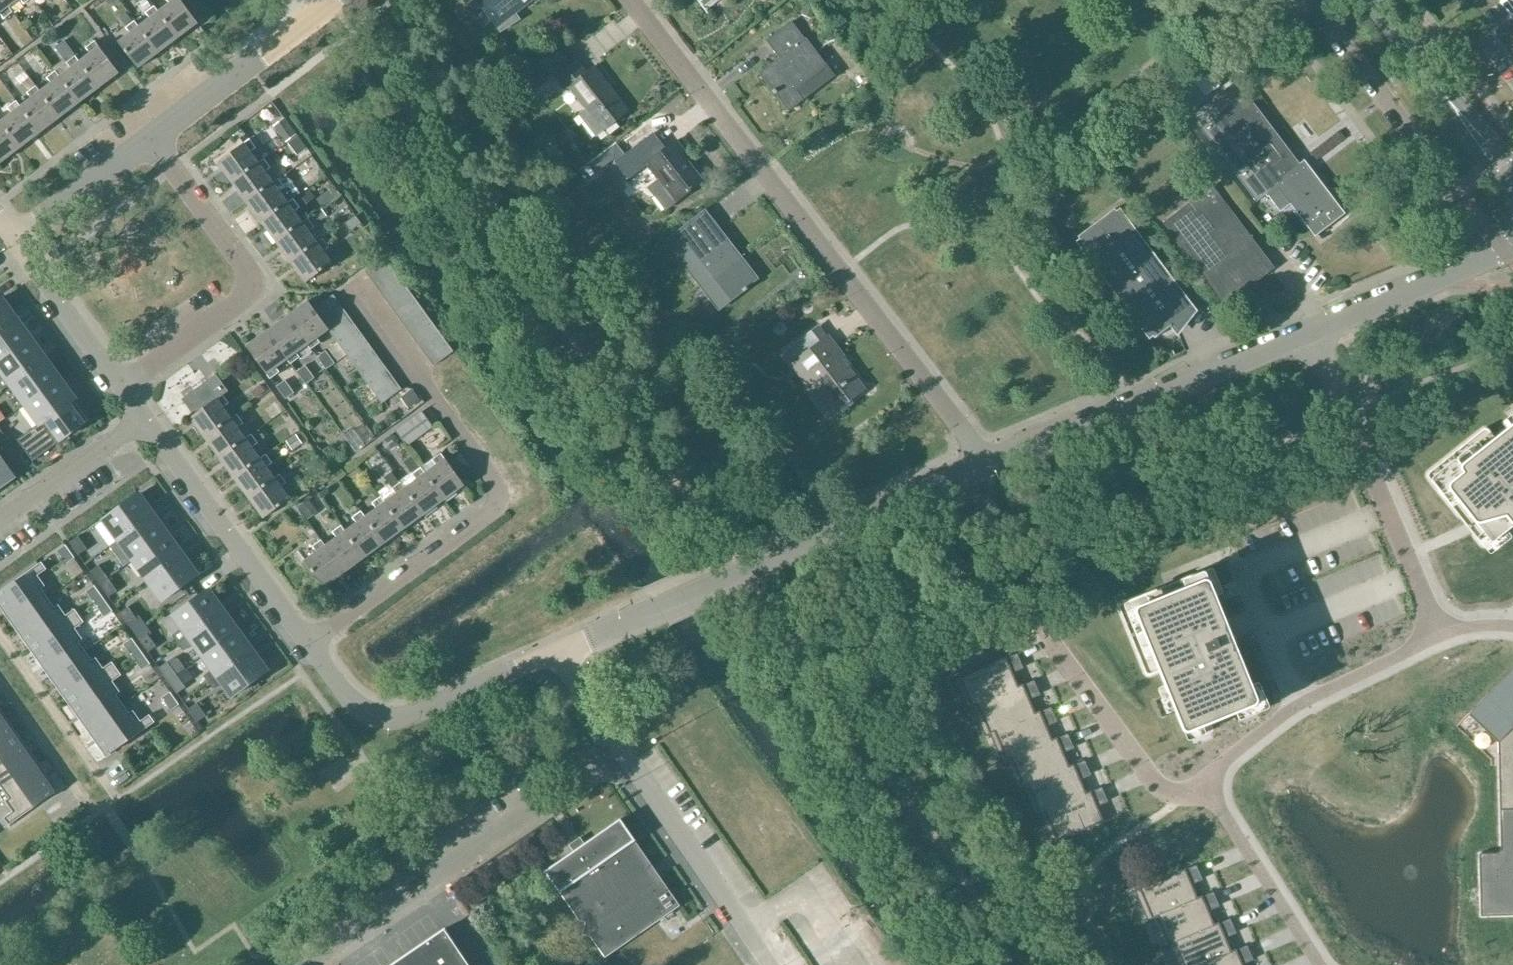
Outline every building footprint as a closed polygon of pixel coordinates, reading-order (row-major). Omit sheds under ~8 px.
[(8,7),(3,0),(0,0),(0,13),(4,18),(12,12),(8,7)] [(140,3),(146,11),(152,6),(147,0),(144,0),(140,3)] [(158,12),(178,38),(198,23),(180,0),(167,0),(169,3),(158,12)] [(500,30),(502,29),(504,31),(520,19),(515,13),(532,0),(477,0),(500,30)] [(703,8),(715,0),(696,0),(703,8)] [(138,27),(158,53),(178,38),(158,12),(154,7),(146,13),(150,18),(139,27),(138,27)] [(796,90),(828,66),(793,21),(766,42),(779,58),(760,73),(789,111),(803,100),(796,90)] [(118,43),(138,69),(158,53),(138,27),(139,27),(135,22),(126,28),(131,33),(118,43)] [(91,54),(80,62),(79,62),(99,88),(119,73),(99,47),(99,48),(95,42),(87,48),(91,54)] [(563,49),(544,63),(553,74),(572,60),(563,49)] [(60,77),(79,103),(99,88),(79,62),(80,62),(76,57),(67,63),(71,69),(60,77)] [(603,130),(627,111),(593,67),(586,73),(576,61),(556,77),(566,90),(570,87),(587,110),(581,114),(596,133),(602,129),(603,130)] [(52,83),(40,92),(60,118),(79,103),(60,77),(56,72),(48,78),(52,83)] [(527,82),(515,91),(523,100),(535,91),(527,82)] [(1232,86),(1192,116),(1193,118),(1257,203),(1269,194),(1280,185),(1306,166),(1305,164),(1299,169),(1290,157),(1289,155),(1245,96),(1241,98),(1232,86)] [(20,107),(40,133),(60,118),(40,92),(36,87),(28,93),(32,98),(21,107),(20,107)] [(12,113),(1,122),(20,148),(40,133),(20,107),(21,107),(17,101),(8,108),(12,113)] [(273,125),(286,142),(297,134),(284,117),(273,125)] [(0,163),(20,148),(1,122),(0,120),(0,163)] [(218,163),(232,183),(259,163),(250,152),(256,148),(250,140),(244,144),(244,143),(218,163)] [(649,188),(666,210),(702,182),(681,155),(685,152),(676,141),(663,151),(656,141),(631,160),(641,172),(649,166),(660,180),(649,188)] [(603,156),(581,174),(593,189),(601,183),(594,175),(609,163),(603,156)] [(259,163),(232,183),(247,203),(273,183),(265,172),(270,168),(264,159),(259,163)] [(1280,185),(1269,194),(1280,209),(1291,200),(1315,232),(1322,241),(1353,228),(1346,219),(1348,218),(1343,211),(1341,212),(1340,211),(1306,166),(1280,185)] [(273,183),(247,203),(262,223),(288,203),(279,192),(285,188),(279,179),(273,183)] [(1188,207),(1168,222),(1228,300),(1269,269),(1210,191),(1203,196),(1197,187),(1182,198),(1188,207)] [(309,190),(296,200),(301,207),(314,197),(309,190)] [(302,223),(294,211),(299,208),(293,199),(288,203),(262,223),(276,243),(303,223),(302,223)] [(320,210),(309,218),(315,225),(326,217),(320,210)] [(1078,238),(1155,340),(1171,328),(1175,334),(1193,314),(1115,211),(1078,238)] [(355,217),(345,224),(350,231),(360,224),(355,217)] [(276,243),(291,262),(317,243),(309,231),(314,227),(308,219),(302,223),(303,223),(276,243)] [(667,239),(682,258),(704,287),(715,279),(731,300),(758,280),(719,229),(699,245),(684,226),(667,239)] [(317,243),(291,262),(306,283),(332,263),(323,251),(329,247),(322,239),(317,243)] [(648,254),(637,262),(646,273),(647,275),(657,266),(648,254)] [(373,282),(393,268),(385,257),(365,271),(373,282)] [(400,278),(393,268),(373,282),(381,292),(400,278)] [(408,289),(400,278),(381,292),(388,303),(408,289)] [(415,299),(408,289),(388,303),(396,313),(415,299)] [(322,320),(341,305),(333,295),(314,309),(322,320)] [(13,321),(9,315),(11,313),(0,298),(0,330),(13,321)] [(423,310),(415,299),(396,313),(403,324),(423,310)] [(308,344),(308,345),(311,349),(320,343),(317,338),(329,329),(322,320),(314,309),(308,301),(287,316),(308,344)] [(322,320),(329,329),(329,330),(349,316),(341,305),(322,320)] [(430,320),(423,310),(403,324),(411,334),(430,320)] [(288,359),(287,360),(290,364),(300,358),(296,353),(308,345),(308,344),(287,316),(267,331),(288,359)] [(349,316),(329,330),(337,341),(356,326),(349,316)] [(438,331),(430,320),(411,334),(418,345),(438,331)] [(20,325),(18,326),(13,321),(0,330),(0,361),(30,339),(20,325)] [(356,326),(337,341),(344,351),(364,337),(356,326)] [(276,368),(287,360),(288,359),(267,331),(246,346),(270,379),(279,372),(276,368)] [(446,341),(438,331),(418,345),(426,355),(446,341)] [(794,362),(792,364),(814,392),(820,388),(837,410),(864,389),(842,358),(844,357),(828,336),(811,349),(803,338),(786,351),(794,362)] [(364,337),(344,351),(352,362),(371,347),(364,337)] [(11,384),(43,361),(38,355),(40,353),(30,339),(0,361),(0,369),(11,384)] [(453,352),(446,341),(426,355),(434,366),(453,352)] [(371,347),(352,362),(359,372),(379,358),(371,347)] [(335,363),(326,350),(317,357),(327,369),(335,363)] [(379,358),(359,372),(367,383),(386,368),(379,358)] [(26,404),(59,379),(49,365),(47,367),(43,361),(11,384),(26,404)] [(306,365),(297,371),(306,384),(315,378),(306,365)] [(386,368),(367,383),(374,393),(394,379),(386,368)] [(190,418),(205,438),(232,419),(231,419),(223,407),(229,403),(223,395),(228,391),(216,374),(182,399),(194,415),(190,418)] [(40,424),(72,401),(67,395),(70,393),(59,379),(26,404),(40,423),(40,424)] [(394,379),(374,393),(382,404),(401,389),(394,379)] [(286,380),(277,386),(286,399),(295,393),(286,380)] [(72,401),(40,424),(40,423),(17,440),(33,461),(89,420),(78,405),(76,407),(72,401)] [(421,412),(397,431),(408,445),(432,426),(421,412)] [(205,438),(220,458),(246,439),(238,427),(243,423),(237,415),(231,419),(232,419),(205,438)] [(1427,476),(1427,477),(1428,478),(1459,517),(1459,518),(1460,518),(1461,518),(1462,518),(1463,518),(1465,516),(1477,532),(1475,533),(1474,534),(1474,535),(1474,536),(1475,537),(1480,544),(1481,545),(1482,545),(1483,545),(1484,546),(1485,545),(1486,545),(1487,545),(1512,524),(1512,426),(1496,439),(1490,430),(1489,429),(1488,429),(1487,428),(1486,428),(1485,428),(1484,429),(1483,429),(1429,472),(1428,473),(1427,474),(1427,476)] [(246,439),(220,458),(234,478),(261,459),(260,458),(252,447),(258,443),(251,435),(246,439)] [(425,474),(444,500),(464,485),(445,459),(441,454),(433,460),(433,461),(422,469),(425,473),(425,474)] [(14,475),(0,455),(0,485),(14,475)] [(260,458),(261,459),(234,478),(249,498),(275,479),(275,478),(267,467),(272,463),(266,455),(260,458)] [(414,458),(405,464),(413,474),(421,468),(414,458)] [(424,515),(444,500),(425,474),(425,473),(422,469),(421,468),(413,474),(417,480),(405,488),(424,515)] [(395,473),(386,480),(393,489),(401,482),(395,473)] [(275,478),(275,479),(249,498),(264,518),(290,499),(281,487),(286,483),(280,474),(275,478)] [(404,529),(424,515),(405,488),(401,482),(393,489),(397,494),(385,502),(385,503),(404,529)] [(150,516),(146,510),(148,509),(137,494),(104,518),(119,539),(150,516)] [(365,517),(384,544),(404,529),(385,503),(385,502),(381,497),(373,503),(377,509),(365,517)] [(307,500),(297,507),(306,518),(315,511),(307,500)] [(364,558),(384,544),(365,517),(361,511),(353,518),(357,523),(345,531),(345,532),(364,558)] [(133,559),(167,535),(157,521),(155,522),(150,516),(119,539),(133,559)] [(325,546),(344,573),(364,558),(345,532),(345,531),(341,526),(333,532),(337,538),(325,546)] [(179,556),(175,550),(177,549),(167,535),(133,559),(148,579),(179,556)] [(68,544),(78,558),(86,552),(76,538),(68,544)] [(305,561),(324,587),(344,573),(325,546),(321,540),(313,547),(317,552),(305,561)] [(55,552),(65,565),(73,559),(64,546),(55,552)] [(179,556),(148,579),(163,600),(197,576),(186,561),(184,562),(179,556)] [(16,621),(48,598),(41,588),(43,586),(37,576),(47,569),(42,562),(0,591),(0,605),(2,608),(6,606),(16,621)] [(97,586),(106,580),(97,567),(88,573),(97,586)] [(106,580),(97,586),(106,598),(115,592),(106,580)] [(1119,606),(1119,610),(1145,673),(1148,676),(1151,676),(1162,672),(1184,728),(1187,730),(1190,730),(1254,704),(1256,702),(1256,699),(1233,643),(1231,642),(1229,642),(1228,642),(1220,622),(1221,622),(1223,620),(1223,618),(1209,584),(1207,582),(1204,582),(1200,583),(1198,585),(1198,587),(1199,588),(1181,596),(1176,585),(1174,583),(1172,583),(1122,604),(1119,606)] [(102,599),(93,587),(84,593),(93,605),(102,599)] [(221,613),(216,607),(218,605),(208,591),(174,615),(189,636),(221,613)] [(32,650),(80,616),(75,609),(65,616),(58,607),(55,609),(48,598),(16,621),(26,635),(23,638),(32,650)] [(93,605),(103,618),(111,612),(102,599),(93,605)] [(117,613),(127,627),(135,621),(125,607),(117,613)] [(204,656),(237,631),(227,617),(225,619),(221,613),(189,636),(204,656)] [(84,622),(80,616),(32,650),(40,661),(43,659),(54,674),(86,651),(78,641),(81,639),(74,629),(84,622)] [(237,631),(204,656),(218,676),(250,653),(245,647),(248,646),(237,631)] [(137,641),(146,655),(155,649),(145,635),(137,641)] [(139,652),(130,639),(122,645),(131,658),(139,652)] [(69,702),(117,668),(112,662),(102,669),(96,659),(93,661),(86,651),(54,674),(64,688),(61,691),(69,702)] [(131,658),(140,671),(148,665),(139,652),(131,658)] [(250,653),(218,676),(233,697),(267,672),(256,657),(254,659),(250,653)] [(973,707),(978,705),(1019,688),(1011,667),(1021,663),(1017,654),(961,678),(973,707)] [(174,676),(165,663),(157,669),(166,682),(174,676)] [(122,675),(117,668),(69,702),(77,714),(81,712),(91,727),(123,704),(116,693),(118,691),(112,682),(122,675)] [(1471,713),(1499,739),(1501,852),(1473,853),(1473,914),(1512,914),(1512,669),(1471,713)] [(166,682),(175,695),(183,689),(174,676),(166,682)] [(1034,681),(1019,688),(978,705),(990,734),(995,732),(1036,714),(1028,695),(1038,690),(1034,681)] [(169,712),(177,706),(168,692),(159,698),(169,712)] [(123,704),(91,727),(101,741),(98,743),(107,756),(155,722),(150,715),(140,722),(133,712),(130,714),(123,704)] [(195,724),(204,718),(194,704),(185,710),(195,724)] [(1012,759),(1053,741),(1045,721),(1055,717),(1051,708),(1036,714),(995,732),(1007,761),(1012,759)] [(19,738),(11,726),(7,728),(0,718),(0,751),(19,738)] [(1029,785),(1070,768),(1062,748),(1072,744),(1068,735),(1053,741),(1012,759),(1024,787),(1029,785)] [(2,789),(35,766),(24,752),(27,749),(19,738),(0,751),(0,785),(2,789)] [(1046,812),(1087,794),(1079,775),(1089,770),(1085,761),(1070,768),(1029,785),(1041,814),(1046,812)] [(35,766),(2,789),(10,799),(7,801),(14,811),(4,818),(9,825),(57,791),(48,779),(45,781),(35,766)] [(1087,794),(1046,812),(1058,841),(1104,822),(1096,801),(1106,797),(1102,788),(1087,794)] [(583,935),(591,936),(605,957),(679,905),(620,820),(585,844),(580,837),(570,845),(574,852),(546,871),(579,919),(579,920),(585,921),(583,935)] [(1151,919),(1156,916),(1198,899),(1189,878),(1200,874),(1196,865),(1138,889),(1151,919)] [(1198,899),(1156,916),(1168,945),(1173,943),(1215,926),(1206,905),(1216,901),(1213,892),(1198,899)] [(1232,953),(1223,932),(1234,927),(1230,919),(1215,926),(1173,943),(1182,964),(1203,964),(1232,953)] [(443,931),(392,964),(466,964),(443,931)] [(1232,953),(1203,964),(1243,964),(1240,959),(1251,954),(1247,946),(1232,953)]
